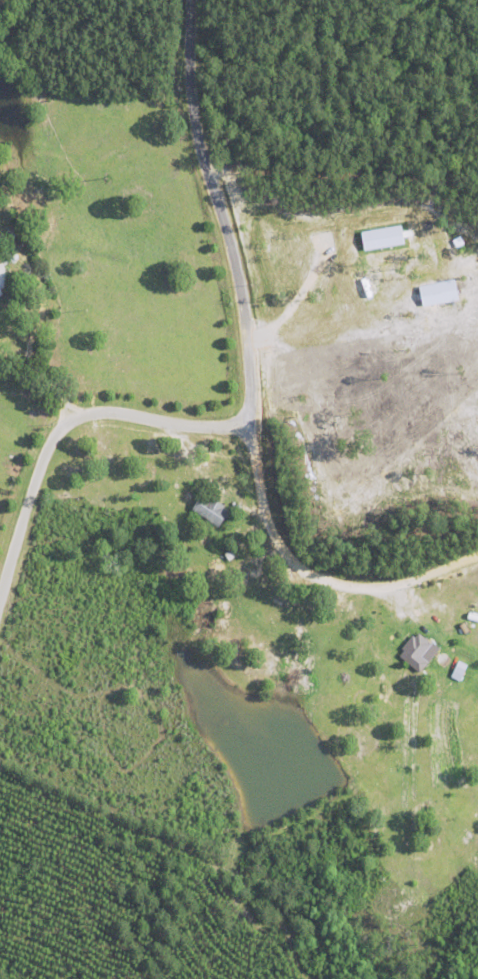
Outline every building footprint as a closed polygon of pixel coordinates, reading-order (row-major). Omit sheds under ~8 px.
[(9,285),(0,262),(0,288),(9,285)] [(190,511),(219,525),(227,507),(198,493),(190,511)] [(419,656),(430,643),(415,631),(396,655),(418,673),(427,662),(419,656)]
